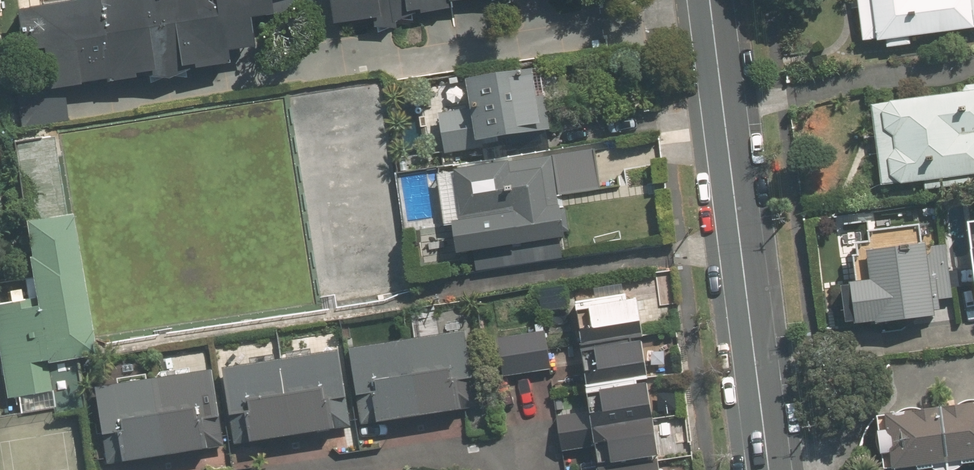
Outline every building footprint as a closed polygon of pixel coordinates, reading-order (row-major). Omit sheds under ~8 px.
[(22,100),(27,130),(69,124),(66,101),(79,99),(78,96),(109,91),(110,94),(136,90),(135,85),(195,77),(195,79),(231,74),(230,68),(254,64),(249,31),(270,29),(266,6),(292,2),(292,0),(127,0),(128,7),(16,23),(22,64),(44,61),(50,96),(22,100)] [(329,20),(445,2),(445,0),(326,0),(329,20)] [(862,40),(874,38),(875,40),(973,26),(973,0),(856,0),(862,40)] [(530,74),(530,70),(464,81),(468,110),(437,115),(443,153),(480,147),(482,157),(546,147),(544,131),(548,130),(542,98),(557,95),(554,70),(530,74)] [(964,87),(959,93),(869,106),(880,186),(973,174),(973,85),(964,87)] [(8,144),(30,276),(33,298),(0,303),(0,384),(2,398),(19,395),(22,413),(84,403),(76,359),(88,357),(54,136),(8,144)] [(560,237),(547,157),(451,172),(435,175),(443,226),(450,226),(454,254),(499,247),(501,261),(519,258),(517,244),(560,237)] [(963,230),(973,307),(973,229),(963,230)] [(848,281),(853,326),(934,317),(932,300),(947,298),(941,243),(867,251),(870,279),(848,281)] [(578,347),(639,339),(634,301),(626,302),(624,297),(573,304),(578,347)] [(543,331),(495,338),(500,378),(549,370),(543,331)] [(461,333),(346,350),(357,425),(473,407),(461,333)] [(583,385),(644,377),(639,339),(578,347),(583,385)] [(335,352),(220,370),(231,444),(346,426),(335,352)] [(209,372),(94,390),(105,464),(220,447),(209,372)] [(644,377),(583,385),(587,412),(554,416),(557,435),(650,423),(644,377)] [(945,465),(973,461),(973,406),(939,411),(945,465)] [(945,465),(939,411),(882,418),(889,469),(906,469),(945,465)] [(650,423),(557,435),(559,451),(591,447),(594,469),(591,469),(656,469),(650,423)]
